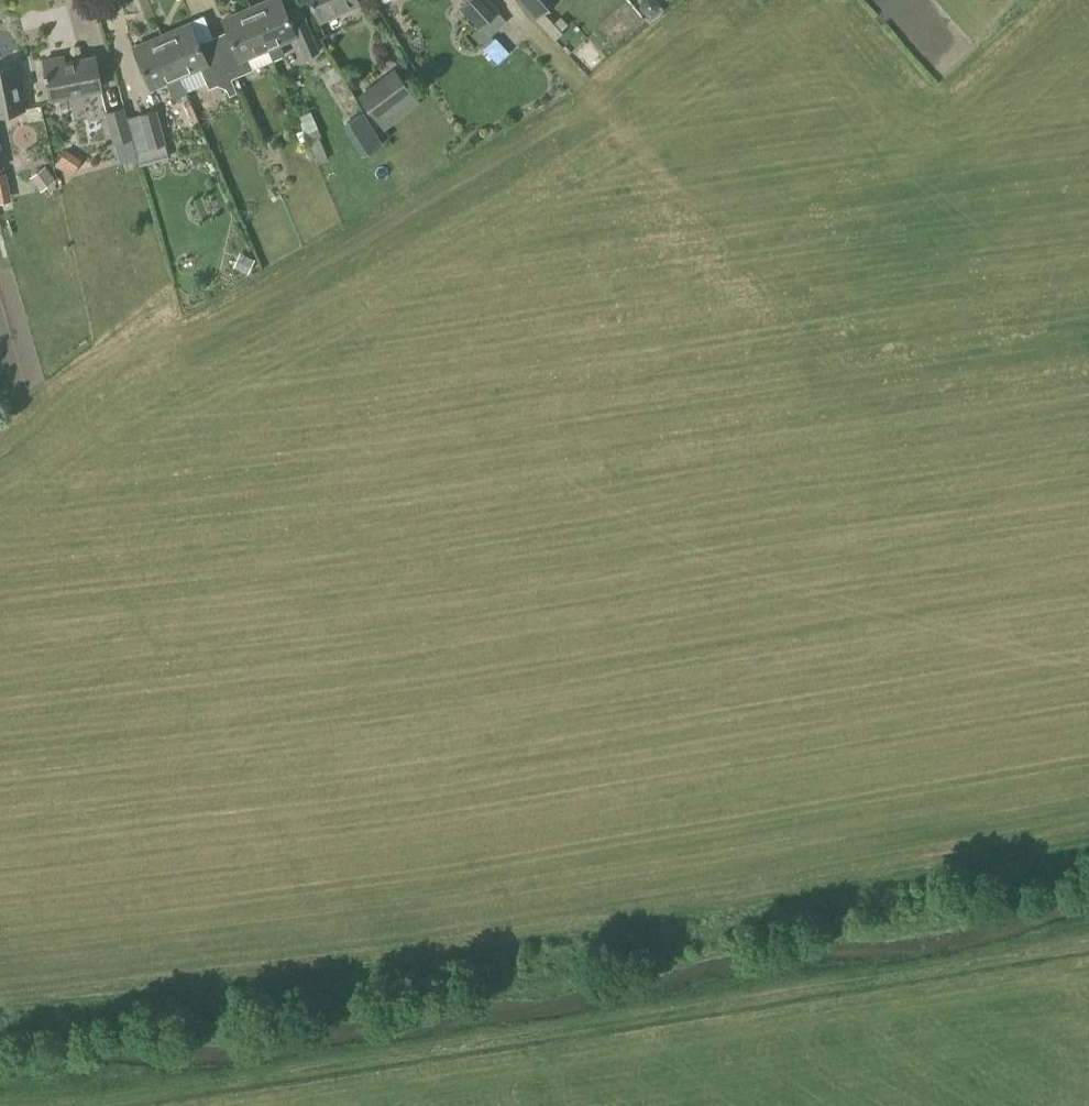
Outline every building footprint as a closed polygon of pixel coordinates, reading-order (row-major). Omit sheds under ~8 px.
[(272,60),(283,55),(279,43),(294,37),(303,58),(319,51),(299,5),(285,11),(280,0),(265,0),(249,7),(272,60)] [(358,4),(357,0),(308,0),(317,21),(358,4)] [(506,21),(498,10),(499,9),(491,0),(463,0),(465,2),(459,7),(477,29),(471,34),(480,44),(506,21)] [(556,0),(517,0),(535,19),(556,0)] [(271,60),(272,60),(249,7),(221,19),(226,31),(210,38),(228,79),(252,69),(248,56),(266,48),(271,60)] [(228,79),(210,38),(198,43),(189,22),(161,34),(179,75),(198,67),(207,88),(228,79)] [(179,75),(161,34),(132,47),(149,88),(164,81),(172,98),(186,93),(179,75)] [(101,89),(94,55),(63,61),(62,56),(42,60),(49,99),(101,89)] [(341,61),(327,70),(335,84),(350,75),(341,61)] [(24,109),(15,64),(0,67),(0,114),(24,109)] [(376,122),(413,94),(393,68),(356,96),(376,122)] [(140,166),(126,117),(123,107),(103,112),(112,144),(114,144),(121,169),(138,165),(138,166),(140,166)] [(126,117),(140,166),(171,157),(167,141),(165,142),(156,109),(126,117)] [(384,141),(365,110),(343,123),(363,155),(384,141)] [(317,163),(327,158),(318,137),(321,135),(318,127),(304,133),(317,163)] [(45,164),(29,176),(40,191),(56,179),(45,164)] [(246,273),(252,261),(238,254),(233,267),(246,273)]
